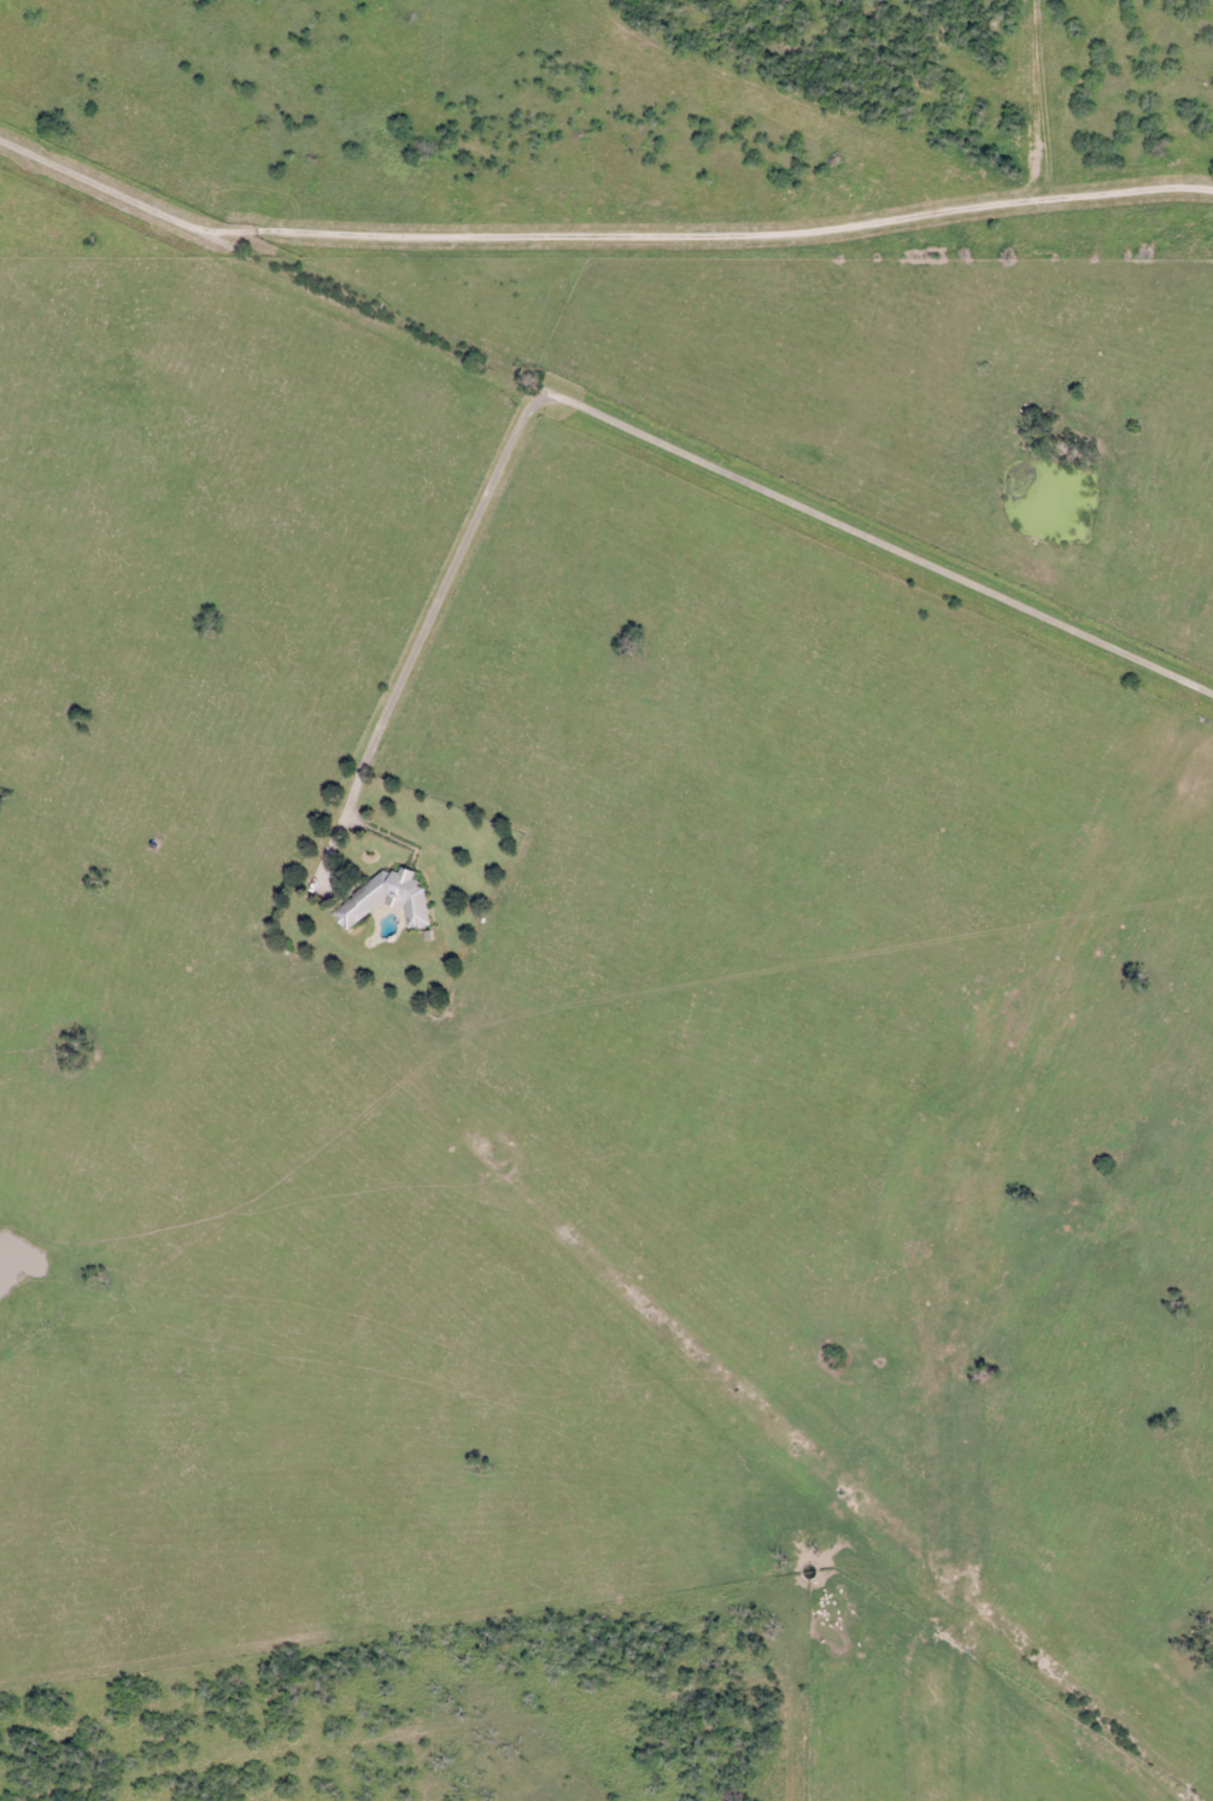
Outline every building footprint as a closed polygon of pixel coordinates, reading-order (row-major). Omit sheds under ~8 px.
[(333,909),(347,928),(389,895),(414,928),(437,911),(401,865),(390,874),(385,868),(333,909)]
